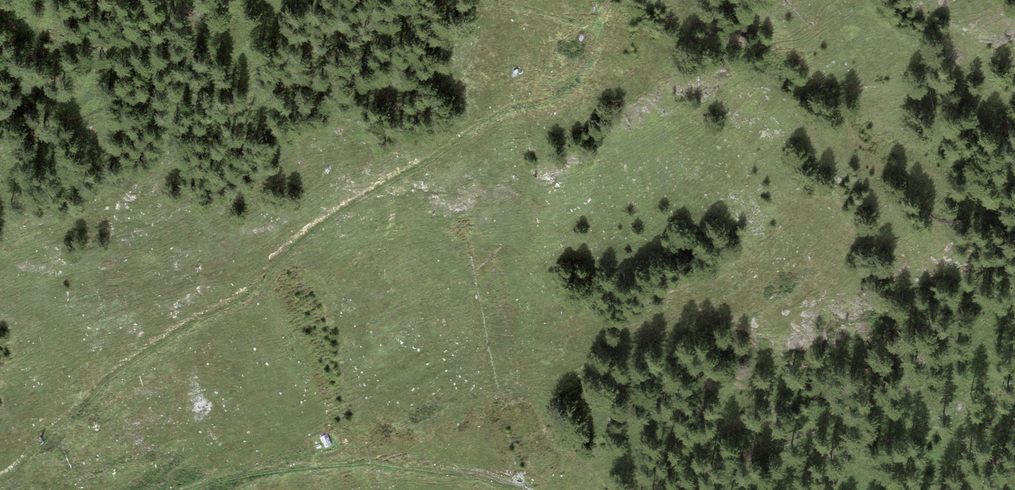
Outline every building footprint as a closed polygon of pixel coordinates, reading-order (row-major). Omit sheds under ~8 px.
[(327,434),(321,437),(325,448),(332,445),(327,434)]
